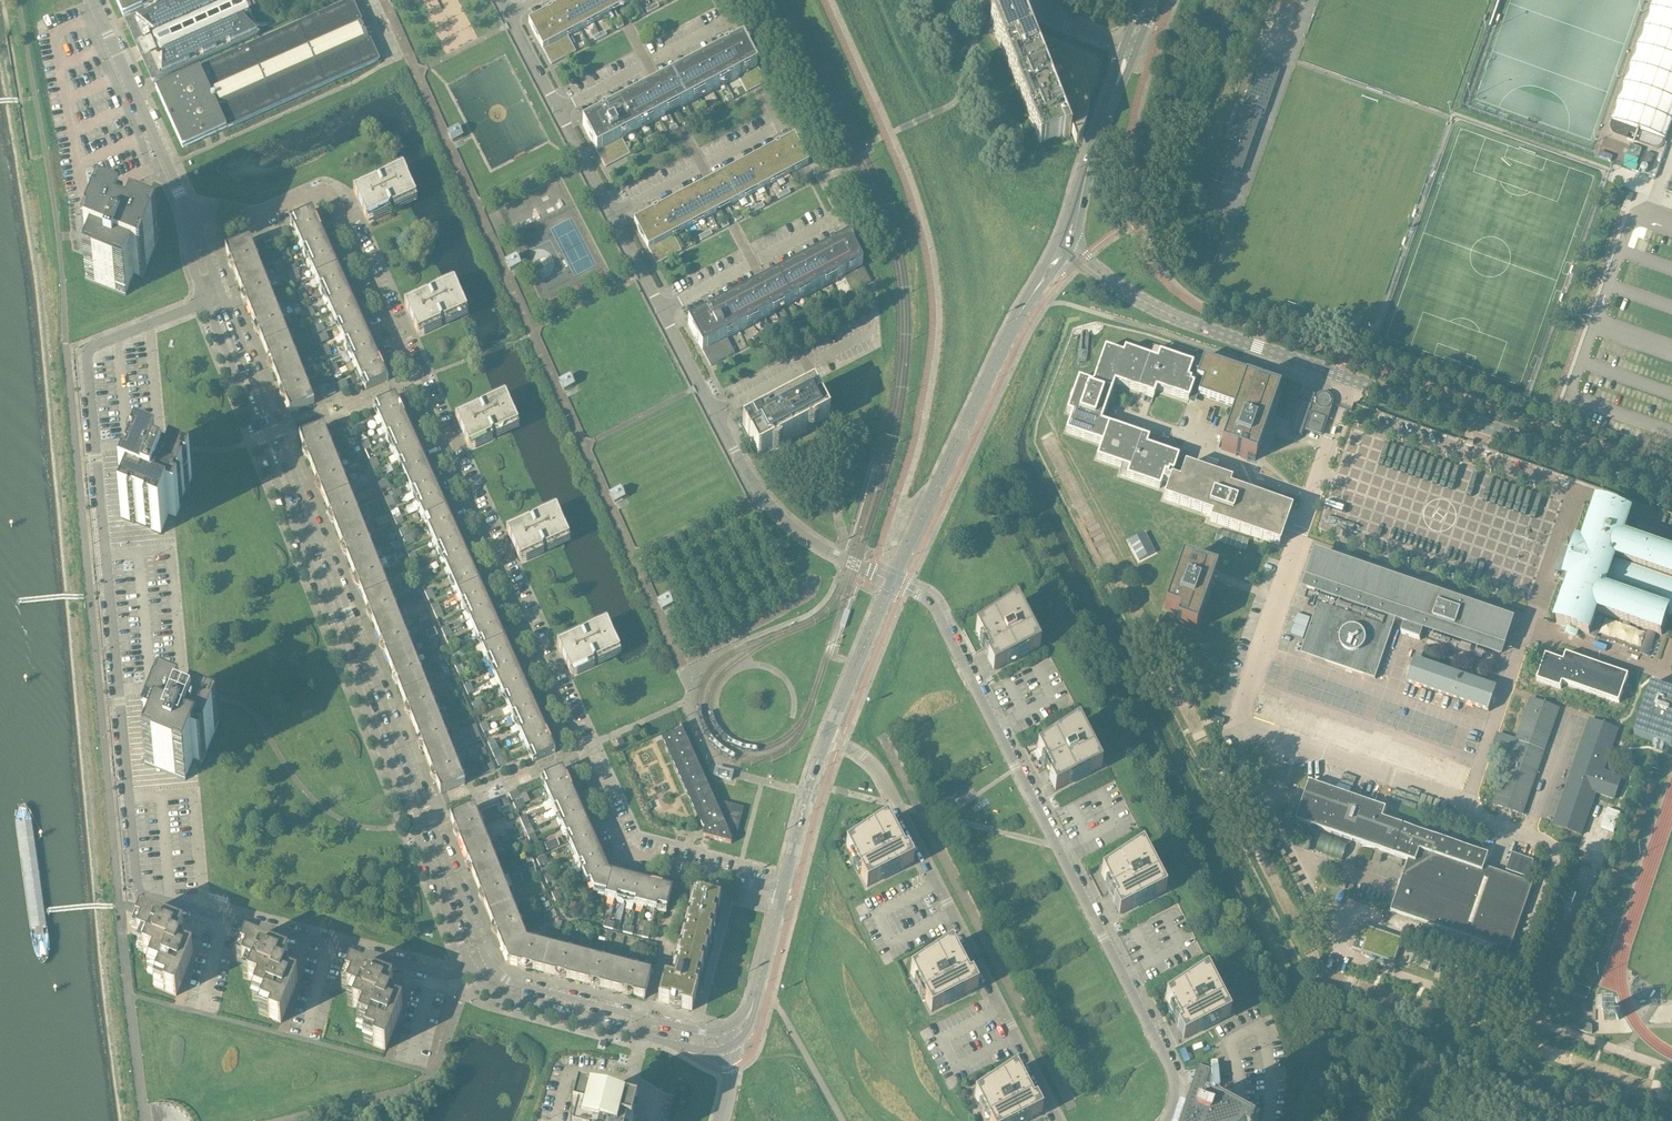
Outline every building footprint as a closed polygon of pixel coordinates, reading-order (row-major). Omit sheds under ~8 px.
[(123,16),(159,0),(116,0),(123,16)] [(127,24),(153,82),(257,35),(242,0),(180,0),(127,24)] [(552,10),(551,9),(547,11),(548,12),(528,22),(551,65),(576,52),(566,34),(571,31),(572,34),(587,26),(586,23),(597,18),(598,20),(614,12),(612,9),(618,6),(622,4),(623,7),(637,0),(571,0),(552,10)] [(1610,127),(1611,128),(1611,130),(1612,132),(1613,134),(1614,135),(1616,136),(1650,148),(1652,148),(1654,148),(1656,148),(1658,148),(1659,147),(1661,146),(1662,145),(1664,144),(1665,142),(1671,122),(1671,0),(1654,0),(1611,121),(1611,123),(1610,125),(1610,127)] [(187,77),(157,91),(158,93),(183,149),(203,140),(209,137),(212,135),(216,134),(222,131),(225,130),(378,61),(368,39),(367,40),(365,36),(362,30),(360,26),(361,25),(352,3),(199,72),(198,68),(185,74),(187,77)] [(998,8),(996,11),(986,6),(993,25),(990,26),(1040,145),(1062,136),(1064,139),(1069,137),(1069,138),(1070,137),(1066,129),(1068,128),(1073,141),(1082,137),(1085,131),(1087,124),(1088,112),(1087,104),(1086,97),(1083,89),(1080,82),(1072,73),(1066,67),(1057,60),(1047,64),(1051,76),(1046,80),(1035,54),(1033,49),(1027,34),(1024,25),(1020,17),(998,8)] [(602,115),(583,125),(587,133),(593,144),(605,168),(630,155),(622,140),(620,136),(625,134),(626,137),(641,129),(640,126),(651,120),(652,123),(660,119),(665,116),(668,115),(666,111),(672,109),(676,107),(677,109),(680,108),(687,105),(694,101),(692,98),(703,93),(704,95),(712,91),(720,87),(718,85),(729,79),(730,82),(738,78),(746,93),(765,83),(743,40),(728,48),(728,47),(724,49),(724,50),(723,51),(724,53),(721,55),(719,53),(716,54),(715,55),(707,60),(702,62),(703,65),(695,69),(693,66),(689,69),(681,73),(676,76),(677,78),(674,80),(672,78),(666,81),(663,82),(659,84),(653,87),(651,89),(645,92),(646,95),(643,97),(641,94),(639,95),(628,101),(624,103),(625,106),(617,110),(615,108),(612,109),(609,111),(606,112),(606,111),(602,113),(602,115)] [(462,137),(458,128),(448,133),(452,142),(462,137)] [(776,147),(717,178),(710,181),(702,186),(657,209),(657,208),(653,210),(653,212),(634,222),(656,265),(681,252),(671,233),(676,231),(677,234),(693,226),(691,223),(702,217),(703,220),(719,212),(717,209),(723,206),(727,203),(729,206),(745,198),(743,195),(749,192),(754,190),(756,192),(771,184),(769,182),(775,178),(780,176),(782,179),(795,171),(796,172),(801,169),(800,169),(808,164),(794,137),(780,145),(779,144),(775,146),(776,147)] [(1650,168),(1654,155),(1646,152),(1642,165),(1646,166),(1650,168)] [(403,170),(382,180),(380,181),(381,182),(377,183),(377,182),(354,193),(367,222),(390,211),(390,210),(393,209),(393,210),(416,199),(403,170)] [(1211,176),(1210,180),(1223,184),(1224,180),(1226,174),(1214,170),(1211,176)] [(751,210),(753,214),(764,208),(762,204),(751,210)] [(338,268),(329,250),(312,211),(290,221),(300,243),(298,244),(301,250),(302,249),(304,252),(302,253),(305,259),(306,258),(308,261),(306,262),(309,268),(310,267),(312,270),(310,271),(313,277),(315,277),(315,278),(338,268)] [(129,238),(118,234),(122,224),(101,215),(84,256),(93,260),(85,280),(126,296),(134,276),(143,280),(159,239),(138,230),(133,228),(129,238)] [(699,237),(701,241),(712,235),(710,231),(699,237)] [(275,240),(278,246),(287,243),(284,236),(275,240)] [(783,309),(799,300),(798,298),(808,292),(810,295),(818,290),(825,287),(824,284),(834,278),(836,281),(843,277),(852,293),(871,282),(848,240),(834,247),(833,246),(829,248),(830,249),(828,250),(830,253),(826,255),(825,252),(820,254),(822,258),(814,263),(812,259),(807,261),(809,264),(805,266),(800,268),(799,266),(794,268),(796,272),(788,276),(786,273),(781,275),(783,278),(779,279),(778,277),(763,284),(750,291),(752,294),(748,296),(747,293),(742,296),(744,300),(736,304),(734,300),(729,303),(730,305),(722,310),(721,307),(711,312),(711,311),(707,313),(707,314),(688,324),(710,367),(735,354),(725,336),(730,333),(731,336),(747,328),(745,325),(756,319),(757,322),(773,314),(772,311),(776,308),(781,306),(783,309)] [(226,251),(230,263),(233,262),(237,272),(234,273),(239,284),(263,274),(250,242),(226,251)] [(288,252),(282,255),(286,264),(292,261),(288,252)] [(506,262),(510,270),(520,265),(515,257),(506,262)] [(363,324),(350,296),(338,268),(315,278),(316,280),(315,281),(317,287),(319,286),(320,289),(319,290),(321,296),(323,295),(324,298),(323,299),(325,305),(327,304),(328,307),(327,308),(330,314),(331,313),(341,334),(363,324)] [(300,279),(296,270),(290,273),(294,282),(300,279)] [(263,274),(239,284),(243,295),(246,294),(249,304),(247,305),(251,316),(276,307),(263,274)] [(454,284),(432,294),(431,294),(432,295),(428,297),(428,296),(405,306),(418,335),(441,325),(440,324),(444,322),(444,323),(467,313),(454,284)] [(304,289),(297,292),(301,301),(308,298),(304,289)] [(805,311),(807,316),(818,310),(816,305),(805,311)] [(276,307),(251,316),(256,328),(258,327),(262,337),(260,338),(264,349),(289,339),(276,307)] [(312,308),(305,311),(309,319),(316,316),(312,308)] [(322,324),(313,328),(316,335),(325,331),(322,324)] [(388,381),(375,352),(363,324),(341,334),(341,336),(340,337),(342,343),(344,342),(345,345),(344,346),(346,352),(348,351),(349,354),(348,355),(351,361),(352,360),(353,363),(352,364),(355,370),(356,369),(366,391),(388,381)] [(317,337),(320,344),(329,340),(326,333),(317,337)] [(752,339),(755,344),(766,338),(764,333),(752,339)] [(289,339),(264,349),(269,360),(271,359),(273,363),(275,369),(273,370),(277,381),(301,371),(289,339)] [(314,357),(320,354),(316,345),(311,348),(314,357)] [(328,346),(321,349),(325,358),(331,355),(328,346)] [(1279,546),(1291,510),(1229,488),(1231,483),(1231,482),(1185,466),(1184,467),(1176,465),(1178,459),(1178,458),(1146,447),(1149,440),(1101,423),(1114,384),(1153,397),(1156,390),(1188,401),(1193,386),(1190,384),(1191,381),(1190,381),(1188,380),(1193,366),(1192,365),(1159,354),(1156,361),(1125,350),(1124,350),(1123,355),(1105,349),(1092,384),(1078,380),(1066,413),(1067,413),(1072,415),(1066,432),(1066,433),(1101,445),(1096,459),(1097,460),(1128,471),(1126,477),(1126,478),(1159,489),(1160,489),(1162,482),(1169,484),(1163,499),(1164,499),(1211,516),(1210,521),(1210,522),(1279,546)] [(1203,357),(1196,377),(1202,380),(1197,394),(1235,407),(1220,449),(1255,461),(1278,393),(1264,388),(1267,380),(1203,357)] [(336,364),(329,367),(333,376),(340,373),(336,364)] [(301,371),(277,381),(281,392),(284,391),(288,401),(285,402),(290,414),(314,404),(301,371)] [(569,377),(559,382),(564,391),(573,385),(569,377)] [(346,380),(337,384),(340,391),(349,387),(346,380)] [(333,386),(324,390),(327,397),(336,393),(333,386)] [(742,427),(747,436),(758,456),(830,418),(814,389),(742,427)] [(1319,396),(1306,392),(1291,434),(1302,438),(1304,430),(1321,435),(1327,419),(1324,418),(1326,410),(1327,410),(1328,409),(1329,408),(1330,407),(1331,406),(1332,404),(1332,403),(1332,402),(1332,401),(1332,400),(1332,399),(1331,398),(1331,397),(1330,397),(1329,396),(1328,395),(1327,395),(1326,394),(1324,394),(1323,394),(1322,395),(1321,395),(1320,396),(1319,396)] [(421,453),(413,435),(396,397),(373,407),(383,429),(381,429),(384,435),(386,435),(387,438),(385,438),(388,444),(390,444),(391,447),(390,447),(392,454),(394,453),(395,456),(394,457),(396,463),(398,462),(398,463),(421,453)] [(505,397),(494,402),(482,408),(483,408),(479,410),(479,409),(456,419),(460,429),(462,428),(466,438),(464,439),(469,448),(492,438),(491,437),(495,436),(495,437),(518,426),(505,397)] [(342,432),(351,428),(348,421),(339,425),(342,432)] [(354,427),(357,434),(366,430),(363,423),(354,427)] [(300,438),(304,450),(307,449),(309,454),(311,459),(308,460),(312,471),(337,461),(324,428),(300,438)] [(367,439),(361,442),(365,451),(371,448),(367,439)] [(446,509),(438,491),(421,453),(398,463),(408,484),(406,485),(409,491),(411,491),(411,492),(412,494),(411,494),(413,500),(415,500),(416,503),(415,503),(417,509),(419,509),(420,512),(419,512),(421,519),(423,518),(424,519),(446,509)] [(158,465),(138,457),(134,467),(135,467),(127,487),(126,487),(122,497),(129,499),(121,519),(131,523),(131,521),(152,530),(151,531),(161,535),(169,516),(176,518),(180,509),(179,508),(187,488),(188,489),(192,479),(172,471),(167,482),(156,477),(154,474),(158,465)] [(376,458),(369,461),(373,469),(380,466),(376,458)] [(337,461),(312,471),(317,482),(319,481),(323,491),(321,492),(325,503),(350,494),(337,461)] [(355,474),(349,476),(351,482),(357,480),(355,474)] [(378,484),(381,490),(390,486),(387,480),(378,484)] [(620,489),(610,494),(614,503),(624,498),(620,489)] [(377,493),(370,496),(373,503),(380,500),(377,493)] [(350,494),(325,503),(330,515),(332,514),(336,524),(334,525),(338,536),(363,526),(350,494)] [(391,496),(385,499),(389,508),(395,505),(391,496)] [(1631,517),(1619,513),(1621,507),(1612,503),(1610,510),(1598,506),(1583,548),(1578,546),(1566,580),(1571,582),(1557,624),(1568,628),(1566,634),(1576,638),(1578,631),(1590,636),(1597,613),(1662,636),(1668,616),(1671,617),(1671,549),(1651,542),(1649,548),(1623,539),(1631,517)] [(480,584),(467,557),(446,509),(424,519),(433,541),(432,541),(434,548),(436,547),(437,550),(436,551),(439,557),(440,556),(441,559),(440,560),(443,566),(444,565),(446,568),(444,569),(447,575),(448,574),(450,577),(448,578),(451,584),(452,583),(454,586),(452,587),(455,593),(456,592),(457,594),(480,584)] [(556,511),(545,516),(533,521),(534,522),(530,523),(507,533),(520,562),(543,552),(542,551),(546,549),(546,550),(569,540),(556,511)] [(399,514),(393,517),(397,526),(403,523),(399,514)] [(388,516),(379,520),(382,526),(390,523),(388,516)] [(363,526),(338,536),(343,547),(345,546),(347,549),(349,556),(347,557),(351,568),(375,558),(363,526)] [(408,527),(399,531),(402,538),(411,534),(408,527)] [(403,540),(406,547),(415,543),(412,536),(403,540)] [(415,553),(408,556),(412,565),(419,562),(415,553)] [(1511,622),(1318,555),(1307,587),(1322,593),(1301,654),(1326,657),(1325,661),(1363,674),(1364,671),(1375,679),(1396,618),(1409,622),(1407,626),(1404,625),(1401,634),(1420,641),(1424,632),(1413,628),(1415,624),(1500,654),(1511,622)] [(407,564),(405,557),(399,560),(401,567),(402,571),(410,568),(408,564),(407,564)] [(375,558),(351,568),(355,579),(358,578),(362,588),(359,589),(364,600),(388,591),(375,558)] [(1216,571),(1182,559),(1164,609),(1179,614),(1176,623),(1196,630),(1216,571)] [(427,580),(423,571),(421,566),(414,569),(420,583),(427,580)] [(505,640),(492,612),(480,584),(457,594),(458,596),(456,597),(459,603),(461,602),(462,605),(460,606),(463,612),(465,611),(466,614),(465,615),(467,621),(469,620),(470,623),(469,624),(471,630),(473,629),(482,650),(505,640)] [(431,589),(425,592),(429,601),(435,598),(431,589)] [(388,591),(364,600),(368,611),(371,610),(375,620),(372,621),(376,632),(401,623),(388,591)] [(668,596),(659,601),(658,601),(662,610),(672,605),(668,596)] [(444,617),(440,608),(437,603),(431,606),(437,620),(444,617)] [(975,630),(985,649),(990,659),(987,660),(993,672),(1040,648),(1031,629),(1027,631),(1023,623),(1026,621),(1017,603),(1005,610),(1007,613),(988,626),(986,623),(975,630)] [(425,631),(434,627),(431,620),(422,624),(425,631)] [(401,623),(376,632),(381,644),(383,643),(387,653),(385,654),(389,665),(414,655),(401,623)] [(607,624),(596,629),(584,634),(584,635),(581,637),(580,636),(557,646),(571,675),(593,665),(593,664),(597,663),(620,653),(607,624)] [(448,626),(441,629),(445,638),(452,635),(448,626)] [(434,629),(426,633),(429,639),(437,636),(434,629)] [(530,697),(517,668),(505,640),(482,650),(483,652),(482,653),(484,659),(486,658),(487,661),(486,662),(488,668),(490,667),(491,670),(490,671),(493,677),(494,676),(495,679),(494,680),(497,686),(498,686),(508,707),(530,697)] [(458,643),(449,646),(452,653),(461,649),(458,643)] [(453,655),(456,662),(465,658),(462,652),(453,655)] [(1546,656),(1537,681),(1561,689),(1563,684),(1619,703),(1629,676),(1566,654),(1566,655),(1560,653),(1557,660),(1546,656)] [(414,655),(389,665),(394,676),(396,675),(400,685),(398,686),(402,697),(427,687),(414,655)] [(1497,688),(1415,659),(1407,683),(1489,712),(1497,688)] [(462,665),(456,668),(460,677),(466,674),(462,665)] [(459,685),(457,679),(451,682),(453,688),(459,685)] [(471,683),(464,687),(468,695),(475,692),(471,683)] [(1635,735),(1656,742),(1659,743),(1671,747),(1671,691),(1670,690),(1665,688),(1658,686),(1655,685),(1654,685),(1652,684),(1651,685),(1637,731),(1635,735)] [(427,687),(402,697),(407,708),(409,707),(411,713),(413,717),(410,718),(415,729),(439,720),(427,687)] [(555,753),(542,724),(530,697),(508,707),(508,708),(507,709),(509,715),(511,714),(512,717),(511,718),(514,724),(515,723),(516,726),(515,727),(518,733),(519,732),(521,735),(519,736),(522,742),(523,741),(533,763),(555,753)] [(161,700),(144,741),(146,742),(150,743),(153,744),(145,765),(185,781),(194,761),(197,762),(202,764),(209,748),(219,724),(203,717),(198,715),(193,713),(189,723),(182,720),(186,711),(182,709),(179,708),(176,706),(166,702),(163,701),(161,700)] [(481,700),(472,704),(475,710),(484,706),(481,700)] [(1509,763),(1494,805),(1522,815),(1559,709),(1531,700),(1516,742),(1498,735),(1490,756),(1509,763)] [(439,720),(415,729),(419,741),(422,740),(426,750),(423,751),(428,762),(452,752),(439,720)] [(1553,826),(1581,836),(1596,793),(1614,800),(1622,778),(1603,772),(1618,730),(1590,720),(1553,826)] [(486,722),(480,725),(484,733),(490,731),(486,722)] [(1037,750),(1049,773),(1052,779),(1049,780),(1055,792),(1102,768),(1092,749),(1089,751),(1085,743),(1088,741),(1079,723),(1078,723),(1067,730),(1069,733),(1050,746),(1048,743),(1037,750)] [(475,726),(461,731),(464,737),(470,735),(473,741),(480,739),(475,726)] [(714,801),(682,730),(663,739),(701,824),(704,823),(705,825),(702,837),(731,844),(732,841),(735,842),(743,808),(714,801)] [(494,740),(488,743),(492,752),(498,749),(494,740)] [(484,747),(476,750),(479,758),(487,755),(484,747)] [(452,752),(428,762),(432,773),(435,772),(439,782),(436,783),(441,794),(465,785),(452,752)] [(504,756),(496,760),(498,767),(507,763),(504,756)] [(492,764),(483,767),(486,774),(495,770),(492,764)] [(733,774),(729,773),(716,769),(714,776),(728,779),(731,780),(733,774)] [(588,826),(580,808),(563,770),(540,780),(550,801),(548,802),(551,808),(553,807),(554,810),(553,811),(555,817),(557,816),(558,819),(557,820),(559,826),(561,826),(562,829),(561,829),(563,835),(565,835),(566,836),(588,826)] [(1387,809),(1310,782),(1296,822),(1408,861),(1391,911),(1509,953),(1533,884),(1485,868),(1489,855),(1383,819),(1387,809)] [(518,791),(509,795),(512,801),(521,797),(518,791)] [(498,802),(501,809),(510,805),(507,798),(498,802)] [(522,800),(513,804),(516,810),(525,806),(522,800)] [(475,809),(450,819),(455,830),(457,829),(460,835),(461,839),(459,840),(463,851),(488,842),(475,809)] [(526,816),(520,819),(524,827),(530,825),(526,816)] [(846,847),(855,865),(867,888),(913,864),(907,852),(904,853),(901,847),(899,848),(894,840),(897,839),(887,820),(876,827),(878,830),(858,842),(857,840),(846,847)] [(609,873),(605,864),(588,826),(566,836),(575,857),(574,858),(576,864),(578,863),(579,866),(578,867),(580,873),(582,872),(583,875),(582,876),(584,882),(586,881),(587,884),(590,882),(594,891),(606,894),(605,897),(606,897),(613,874),(609,873)] [(534,834),(528,837),(532,846),(538,843),(534,834)] [(556,840),(545,844),(548,851),(559,847),(556,840)] [(488,842),(463,851),(468,863),(470,862),(472,867),(474,872),(472,873),(476,884),(500,874),(488,842)] [(1101,874),(1113,897),(1116,903),(1113,904),(1119,916),(1122,915),(1166,892),(1156,874),(1153,875),(1149,868),(1152,866),(1142,847),(1131,854),(1133,857),(1114,870),(1112,867),(1101,874)] [(545,856),(537,860),(539,867),(548,863),(545,856)] [(524,881),(538,875),(535,868),(521,873),(524,881)] [(550,872),(543,875),(547,884),(554,881),(550,872)] [(500,874),(476,884),(480,895),(483,894),(484,897),(487,904),(484,905),(489,916),(513,906),(500,874)] [(666,913),(672,889),(613,874),(606,897),(608,898),(607,899),(614,901),(614,900),(616,900),(617,900),(617,902),(623,904),(624,902),(627,903),(626,905),(633,906),(633,905),(637,905),(636,907),(643,909),(643,907),(666,913)] [(506,887),(512,886),(509,875),(503,876),(506,887)] [(558,890),(551,893),(555,902),(562,899),(558,890)] [(705,960),(707,951),(708,950),(705,949),(706,944),(709,944),(712,934),(709,933),(711,927),(713,928),(716,918),(713,917),(715,911),(717,911),(718,912),(720,902),(696,896),(674,983),(664,980),(658,1003),(670,1006),(670,1007),(671,1007),(672,1008),(673,1009),(674,1010),(676,1010),(677,1010),(678,1009),(680,1009),(680,1008),(692,1011),(697,992),(701,993),(704,984),(702,984),(702,985),(700,984),(700,983),(697,982),(698,976),(701,976),(703,966),(701,966),(702,960),(704,960),(705,960)] [(532,917),(519,922),(513,906),(489,916),(493,927),(496,926),(497,930),(500,936),(497,937),(503,952),(527,942),(526,939),(531,937),(526,925),(534,922),(532,917)] [(190,961),(193,954),(182,950),(184,945),(179,943),(184,932),(141,915),(137,927),(142,929),(138,939),(147,943),(143,954),(154,958),(149,968),(160,973),(156,982),(166,987),(164,992),(176,997),(190,961)] [(603,928),(613,930),(615,923),(605,921),(603,928)] [(648,939),(650,931),(651,930),(652,924),(641,921),(637,936),(641,938),(648,939)] [(623,933),(632,935),(634,928),(625,926),(623,933)] [(281,1024),(298,981),(287,977),(289,972),(284,970),(288,959),(246,942),(241,954),(246,956),(242,967),(252,970),(248,981),(258,985),(254,996),(264,1000),(260,1010),(271,1014),(269,1019),(281,1024)] [(527,942),(503,952),(508,964),(521,967),(522,965),(526,965),(532,967),(531,970),(544,973),(550,948),(527,942)] [(570,945),(568,951),(578,954),(579,948),(570,945)] [(910,972),(919,990),(931,1013),(978,989),(972,977),(969,978),(966,972),(963,973),(958,965),(961,964),(952,945),(940,952),(942,955),(923,968),(921,965),(910,972)] [(583,956),(550,948),(544,973),(555,976),(556,973),(566,976),(565,979),(577,982),(583,956)] [(617,965),(583,956),(577,982),(588,985),(589,982),(599,985),(599,987),(610,990),(617,965)] [(651,974),(617,965),(610,990),(622,993),(623,991),(633,993),(632,996),(645,999),(651,974)] [(385,1051),(402,1009),(391,1004),(393,999),(388,997),(393,987),(350,969),(346,981),(351,983),(347,994),(356,998),(352,1008),(363,1012),(358,1023),(369,1027),(365,1037),(376,1041),(373,1046),(385,1051)] [(1165,999),(1177,1022),(1180,1027),(1177,1029),(1183,1041),(1213,1025),(1230,1017),(1220,998),(1217,1000),(1213,992),(1216,990),(1206,971),(1195,979),(1197,982),(1178,994),(1176,991),(1165,999)] [(1583,1022),(1577,1028),(1580,1031),(1589,1034),(1593,1034),(1593,1026),(1583,1022)] [(1006,1080),(987,1093),(986,1090),(974,1097),(987,1120),(1027,1120),(1042,1113),(1036,1101),(1033,1103),(1030,1097),(1027,1098),(1022,1090),(1025,1088),(1016,1070),(1005,1077),(1006,1080)] [(611,1112),(611,1111),(611,1110),(611,1109),(610,1109),(610,1108),(609,1108),(609,1107),(608,1107),(607,1107),(606,1107),(605,1107),(605,1108),(604,1108),(604,1109),(603,1109),(603,1110),(603,1111),(604,1112),(603,1114),(594,1111),(594,1109),(595,1109),(595,1108),(578,1103),(573,1120),(636,1120),(636,1119),(619,1114),(619,1115),(618,1118),(609,1115),(609,1113),(611,1113),(611,1112)] [(1204,1113),(1191,1108),(1187,1120),(1201,1120),(1204,1113)]
